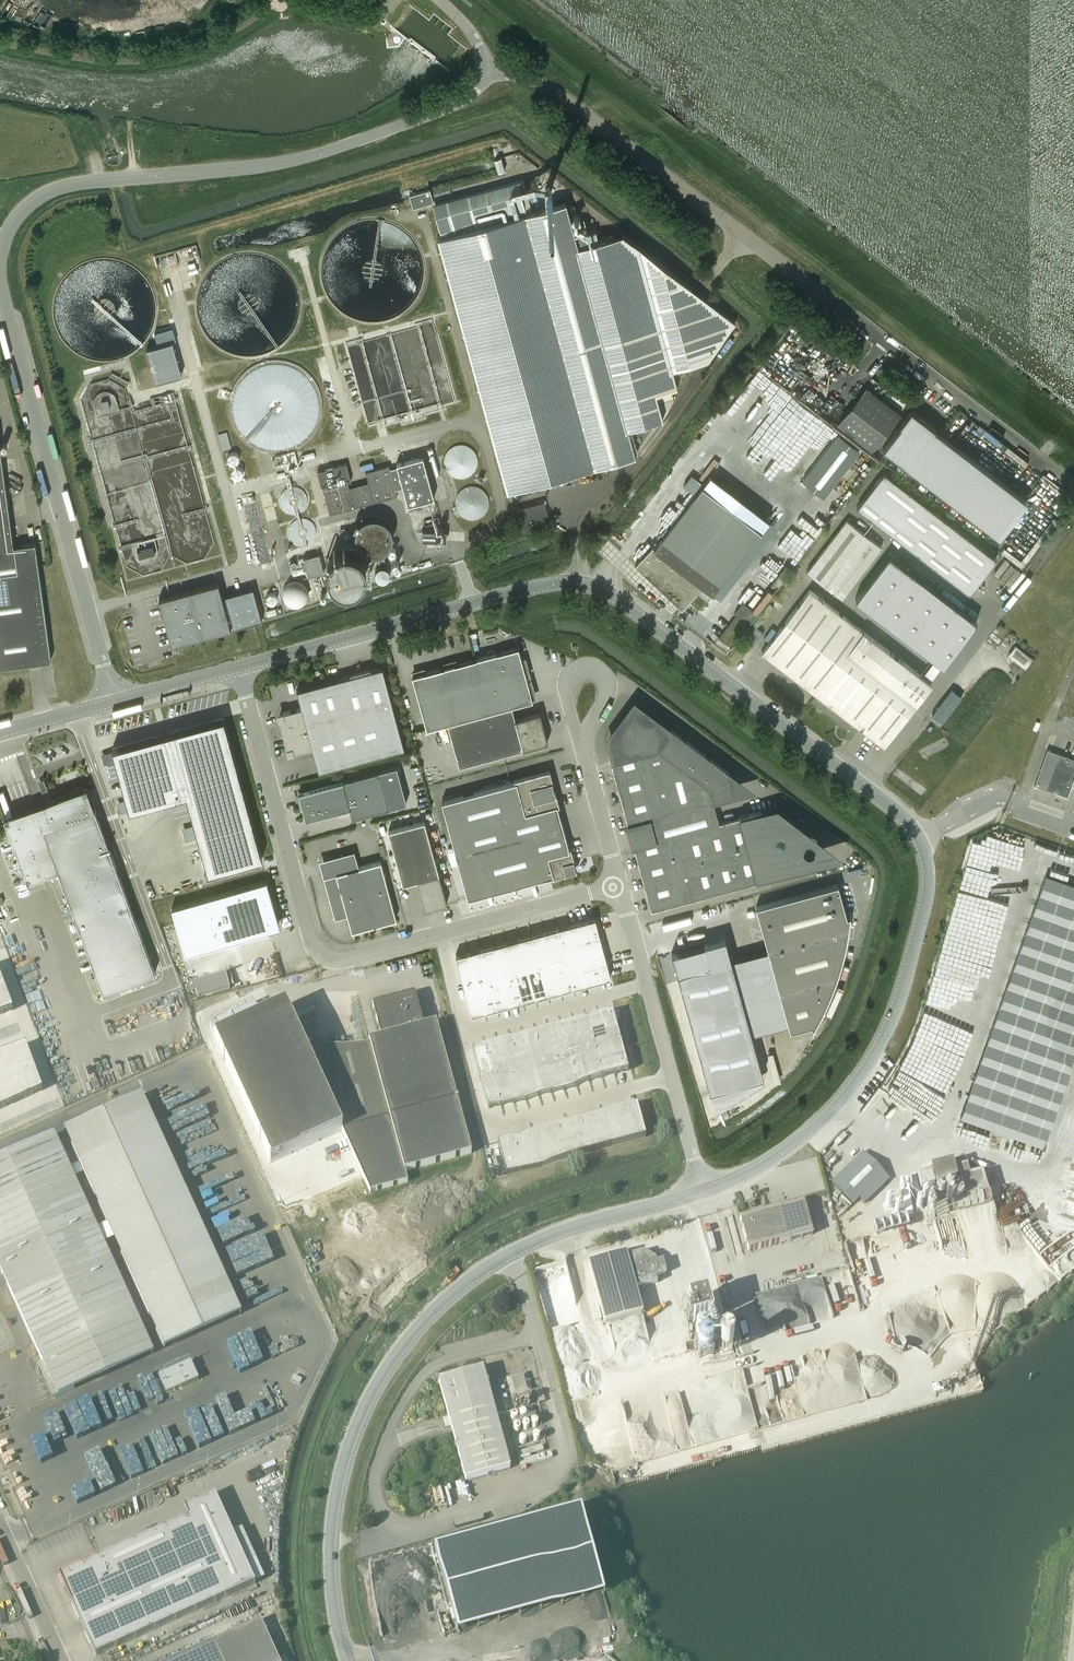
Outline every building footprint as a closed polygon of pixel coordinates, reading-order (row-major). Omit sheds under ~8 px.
[(505,170),(501,157),(494,159),(498,172),(505,170)] [(518,181),(433,204),(441,236),(438,237),(507,489),(518,486),(635,454),(628,427),(663,418),(673,400),(670,388),(677,387),(672,369),(708,360),(735,323),(623,234),(613,236),(598,241),(595,231),(576,236),(566,201),(532,211),(524,180),(518,181)] [(433,203),(430,190),(410,195),(413,208),(433,203)] [(180,340),(155,345),(161,378),(187,373),(180,340)] [(236,377),(231,385),(229,392),(228,399),(228,402),(228,409),(230,415),(231,419),(234,425),(238,430),(240,433),(245,437),(251,442),(256,444),(262,446),(269,447),(272,448),(279,447),(286,446),(292,444),(295,442),(301,438),(306,434),(308,432),(312,426),(315,420),(316,417),(318,411),(319,404),(318,397),(318,394),(316,387),(313,381),(310,376),(306,370),(301,366),(295,362),(289,360),(282,358),(276,357),(269,357),(266,357),(259,359),(253,362),(250,363),(245,367),(240,372),(236,377)] [(37,363),(32,365),(39,393),(44,392),(37,363)] [(866,387),(837,424),(872,451),(900,414),(866,387)] [(937,428),(912,409),(901,424),(902,425),(884,448),(1000,537),(1028,501),(936,429),(937,428)] [(839,434),(803,480),(824,497),(860,450),(839,434)] [(51,660),(36,543),(14,545),(0,442),(0,667),(51,660)] [(444,460),(444,461),(444,463),(444,465),(445,466),(445,468),(446,469),(447,471),(447,472),(449,473),(450,474),(451,475),(452,476),(454,477),(455,478),(457,478),(459,478),(460,479),(462,479),(463,478),(465,478),(467,478),(468,477),(470,476),(471,475),(472,474),(473,473),(474,472),(475,471),(476,469),(477,468),(477,466),(478,465),(478,463),(478,461),(478,460),(477,458),(477,456),(476,455),(476,453),(475,452),(474,451),(473,450),(471,449),(470,448),(469,447),(467,446),(466,445),(464,445),(462,445),(461,445),(459,445),(458,445),(456,446),(454,446),(453,447),(452,448),(450,449),(449,450),(448,451),(447,452),(446,454),(445,455),(445,457),(444,458),(444,460)] [(275,455),(273,456),(274,460),(275,465),(283,463),(284,465),(284,466),(284,467),(285,470),(288,471),(297,468),(298,466),(298,463),(297,462),(297,460),(295,451),(275,455)] [(653,546),(636,564),(682,607),(703,585),(713,593),(784,501),(724,456),(654,547),(653,546)] [(403,488),(408,504),(434,497),(423,457),(396,464),(397,467),(390,469),(389,466),(366,472),(368,482),(349,487),(348,482),(351,481),(346,464),(318,472),(322,489),(323,489),(330,513),(397,495),(396,490),(403,488)] [(996,558),(884,472),(857,507),(969,593),(996,558)] [(455,501),(455,503),(455,504),(455,506),(456,507),(456,509),(457,510),(458,512),(459,513),(460,514),(461,516),(462,517),(463,517),(465,518),(466,519),(468,519),(469,520),(471,520),(473,520),(474,520),(476,520),(477,519),(479,519),(480,518),(482,517),(483,516),(484,515),(485,514),(486,512),(487,511),(488,510),(489,508),(489,506),(489,505),(489,503),(489,502),(489,500),(489,498),(488,497),(488,495),(487,494),(486,493),(485,491),(484,490),(482,489),(481,488),(480,488),(478,487),(477,486),(475,486),(473,486),(472,486),(470,486),(469,486),(467,487),(465,487),(464,488),(463,489),(461,490),(460,491),(459,492),(458,493),(457,495),(456,496),(456,498),(456,499),(455,501)] [(293,507),(293,494),(283,494),(283,507),(293,507)] [(545,501),(513,510),(519,533),(551,524),(545,501)] [(335,590),(384,579),(381,565),(385,564),(381,548),(405,543),(398,515),(362,523),(365,538),(353,541),(353,540),(344,542),(345,547),(338,548),(340,556),(334,557),(337,569),(330,571),(335,590)] [(882,546),(847,519),(808,571),(842,598),(882,546)] [(303,558),(297,560),(299,567),(305,565),(308,577),(324,573),(319,554),(303,558)] [(889,554),(855,598),(943,665),(977,621),(889,554)] [(284,582),(286,603),(311,601),(310,580),(284,582)] [(170,595),(159,598),(172,645),(231,628),(234,627),(234,628),(262,620),(253,587),(225,595),(225,596),(222,597),(218,582),(170,595)] [(856,724),(884,745),(911,710),(932,683),(810,589),(762,652),(816,693),(811,700),(851,731),(856,724)] [(737,610),(749,621),(758,612),(746,601),(737,610)] [(427,728),(448,723),(512,705),(533,699),(518,646),(412,675),(427,728)] [(1025,660),(1029,655),(1019,646),(1015,651),(1025,660)] [(370,669),(361,671),(370,704),(391,699),(383,666),(370,670),(370,669)] [(352,675),(340,678),(349,710),(370,704),(361,671),(352,674),(352,675)] [(282,728),(349,710),(340,678),(297,689),(302,707),(282,712),(279,717),(282,728)] [(952,688),(932,714),(942,722),(962,696),(952,688)] [(319,771),(405,748),(391,699),(370,704),(349,710),(282,728),(288,749),(292,752),(313,747),(319,771)] [(515,718),(512,705),(448,723),(459,765),(548,741),(540,712),(515,718)] [(615,749),(616,759),(611,760),(634,845),(652,909),(779,874),(778,869),(812,860),(820,840),(781,810),(763,815),(762,810),(656,839),(651,818),(725,798),(724,795),(734,792),(729,771),(672,729),(669,733),(634,707),(624,721),(618,730),(616,739),(615,749)] [(159,735),(112,748),(129,811),(186,795),(208,873),(262,858),(224,718),(169,733),(169,735),(160,737),(159,735)] [(1034,784),(1035,785),(1063,794),(1068,796),(1069,792),(1073,778),(1073,758),(1047,749),(1034,784)] [(379,771),(299,792),(306,819),(349,807),(352,817),(389,807),(407,803),(397,766),(379,771)] [(442,801),(455,849),(562,820),(548,772),(442,801)] [(37,811),(6,823),(9,830),(27,880),(58,869),(103,992),(155,973),(136,922),(121,880),(87,787),(52,800),(56,811),(40,817),(37,811)] [(571,869),(574,865),(562,820),(455,849),(468,897),(571,869)] [(447,903),(425,821),(389,830),(403,884),(417,880),(425,909),(447,903)] [(1005,866),(1007,851),(994,849),(992,864),(1005,866)] [(397,918),(381,861),(336,873),(352,931),(397,918)] [(1073,1087),(1073,881),(1045,872),(970,1121),(1056,1147),(1073,1087)] [(267,880),(172,907),(185,955),(276,929),(276,928),(279,922),(267,880)] [(813,1026),(812,1027),(813,1028),(816,1024),(818,1020),(822,1012),(825,1006),(829,998),(830,994),(832,990),(834,984),(837,977),(839,971),(841,965),(843,958),(844,954),(845,947),(847,941),(848,934),(849,930),(849,925),(850,919),(851,914),(850,914),(850,916),(847,915),(838,884),(756,906),(791,1030),(811,1024),(813,1026)] [(456,955),(472,1014),(611,976),(595,917),(456,955)] [(731,936),(678,951),(710,1066),(763,1052),(731,936)] [(982,980),(985,967),(960,963),(959,971),(954,970),(952,980),(975,985),(976,979),(982,980)] [(226,974),(193,983),(197,997),(230,989),(226,974)] [(0,989),(0,1015),(13,1010),(5,987),(0,989)] [(472,1154),(436,1023),(424,1026),(415,994),(373,1005),(381,1038),(369,1041),(370,1045),(355,1048),(343,1048),(330,1048),(315,1046),(305,1049),(286,1006),(214,1039),(271,1164),(342,1131),(370,1193),(408,1183),(405,1172),(472,1154)] [(612,1012),(600,1016),(608,1045),(620,1042),(612,1012)] [(600,1016),(587,1019),(595,1048),(608,1045),(600,1016)] [(587,1019),(574,1022),(582,1052),(595,1048),(587,1019)] [(574,1022),(561,1026),(569,1055),(582,1052),(574,1022)] [(561,1026),(549,1029),(557,1059),(569,1055),(561,1026)] [(549,1029),(536,1033),(544,1062),(557,1059),(549,1029)] [(536,1033),(523,1036),(531,1066),(544,1062),(536,1033)] [(523,1036),(510,1040),(518,1069),(531,1066),(523,1036)] [(510,1040),(498,1043),(506,1073),(518,1069),(510,1040)] [(620,1042),(608,1045),(616,1074),(628,1071),(620,1042)] [(498,1043),(485,1047),(493,1076),(506,1073),(498,1043)] [(26,1045),(11,1051),(20,1074),(35,1068),(26,1045)] [(608,1045),(595,1048),(603,1078),(616,1074),(608,1045)] [(485,1047),(472,1050),(480,1079),(493,1076),(485,1047)] [(595,1048),(582,1052),(590,1081),(603,1078),(595,1048)] [(0,1055),(0,1064),(5,1079),(20,1074),(11,1051),(0,1055)] [(582,1052),(569,1055),(577,1085),(590,1081),(582,1052)] [(569,1055),(557,1059),(565,1088),(577,1085),(569,1055)] [(557,1059),(544,1062),(552,1092),(565,1088),(557,1059)] [(544,1062),(531,1066),(539,1095),(552,1092),(544,1062)] [(531,1066),(518,1069),(526,1098),(539,1095),(531,1066)] [(35,1068),(20,1074),(28,1097),(43,1090),(35,1068)] [(518,1069),(506,1073),(514,1102),(526,1098),(518,1069)] [(506,1073),(493,1076),(501,1105),(514,1102),(506,1073)] [(20,1074),(5,1079),(14,1103),(28,1097),(20,1074)] [(493,1076),(480,1079),(488,1109),(501,1105),(493,1076)] [(0,1081),(0,1108),(0,1109),(14,1103),(5,1079),(0,1081)] [(65,1130),(164,1349),(241,1314),(142,1095),(65,1130)] [(637,1105),(602,1114),(611,1146),(646,1137),(637,1105)] [(602,1114),(567,1124),(576,1156),(611,1146),(602,1114)] [(567,1124),(533,1133),(541,1165),(576,1156),(567,1124)] [(533,1133),(498,1142),(506,1175),(541,1165),(533,1133)] [(184,1151),(189,1163),(226,1147),(221,1136),(184,1151)] [(859,1235),(951,1219),(959,1211),(958,1205),(965,1199),(996,1193),(992,1172),(978,1175),(976,1165),(968,1167),(963,1163),(943,1166),(944,1174),(928,1177),(930,1187),(952,1198),(949,1204),(941,1205),(938,1211),(933,1206),(928,1211),(910,1192),(907,1177),(908,1177),(862,1154),(834,1181),(855,1203),(864,1201),(869,1203),(873,1227),(858,1230),(859,1235)] [(0,1197),(0,1269),(58,1397),(153,1354),(68,1166),(0,1197)] [(242,1175),(204,1188),(219,1233),(220,1233),(224,1246),(243,1239),(245,1244),(230,1249),(234,1261),(247,1257),(246,1255),(255,1252),(252,1241),(262,1238),(249,1200),(250,1200),(242,1175)] [(813,1235),(804,1202),(740,1219),(749,1252),(813,1235)] [(618,1372),(656,1362),(636,1288),(657,1282),(655,1276),(666,1273),(663,1261),(656,1262),(656,1259),(648,1255),(645,1255),(644,1252),(628,1257),(627,1253),(589,1263),(618,1372)] [(800,1283),(756,1293),(765,1333),(785,1328),(781,1314),(783,1313),(779,1296),(802,1291),(800,1283)] [(693,1324),(712,1319),(706,1298),(687,1303),(693,1324)] [(261,1326),(272,1355),(294,1347),(282,1314),(243,1328),(249,1345),(260,1341),(255,1328),(261,1326)] [(712,1342),(718,1340),(713,1321),(707,1323),(708,1327),(705,1328),(707,1339),(711,1338),(712,1342)] [(439,1381),(466,1481),(510,1469),(483,1369),(439,1381)] [(527,1373),(506,1378),(512,1398),(532,1393),(527,1373)] [(61,1446),(75,1441),(63,1411),(49,1417),(54,1429),(44,1433),(48,1443),(52,1442),(52,1443),(59,1441),(61,1446)] [(176,1417),(166,1421),(172,1436),(172,1433),(174,1440),(168,1441),(169,1449),(163,1451),(164,1455),(167,1453),(168,1462),(179,1457),(184,1457),(183,1448),(187,1447),(187,1443),(176,1417)] [(104,1458),(93,1463),(105,1491),(111,1488),(112,1489),(118,1486),(110,1467),(109,1468),(104,1458)] [(84,1488),(87,1498),(99,1495),(96,1484),(84,1488)] [(214,1493),(184,1507),(188,1517),(59,1576),(95,1656),(255,1584),(214,1493)] [(573,1530),(578,1530),(575,1510),(565,1511),(568,1528),(572,1527),(573,1530)] [(383,1563),(373,1564),(383,1635),(401,1633),(397,1609),(392,1610),(389,1583),(385,1583),(383,1563)] [(417,1581),(407,1582),(409,1594),(407,1595),(408,1603),(427,1600),(427,1594),(419,1595),(417,1581)] [(260,1620),(214,1641),(169,1660),(279,1660),(260,1620)]
